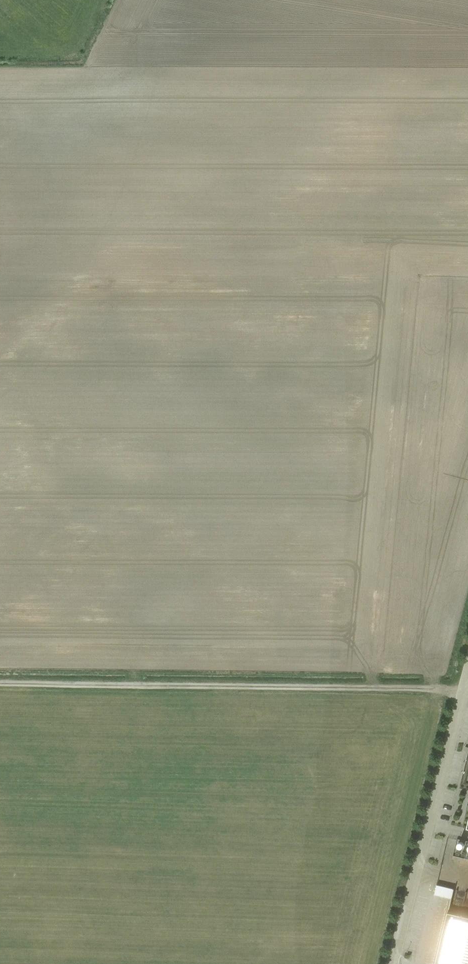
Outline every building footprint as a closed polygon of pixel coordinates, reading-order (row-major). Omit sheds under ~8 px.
[(448,913),(435,963),(467,963),(467,918),(448,913)]
